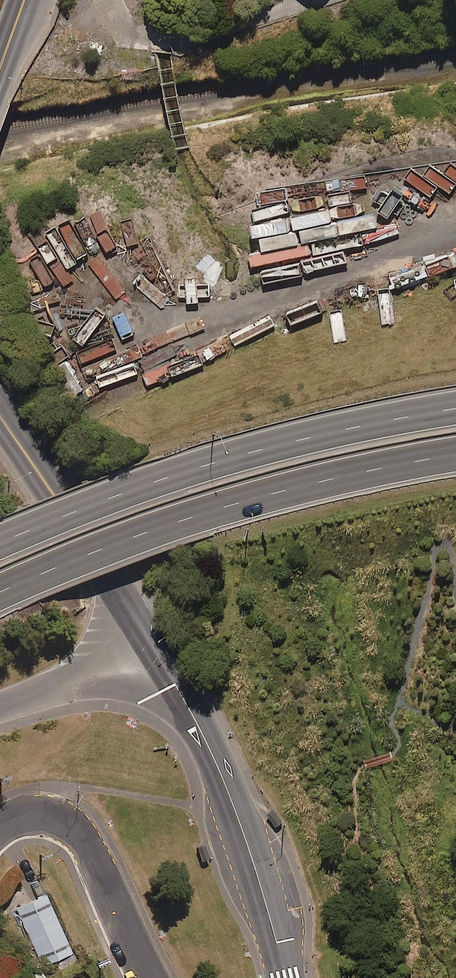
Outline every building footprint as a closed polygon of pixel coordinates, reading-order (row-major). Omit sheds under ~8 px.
[(42,891),(12,905),(41,965),(70,951),(42,891)]
